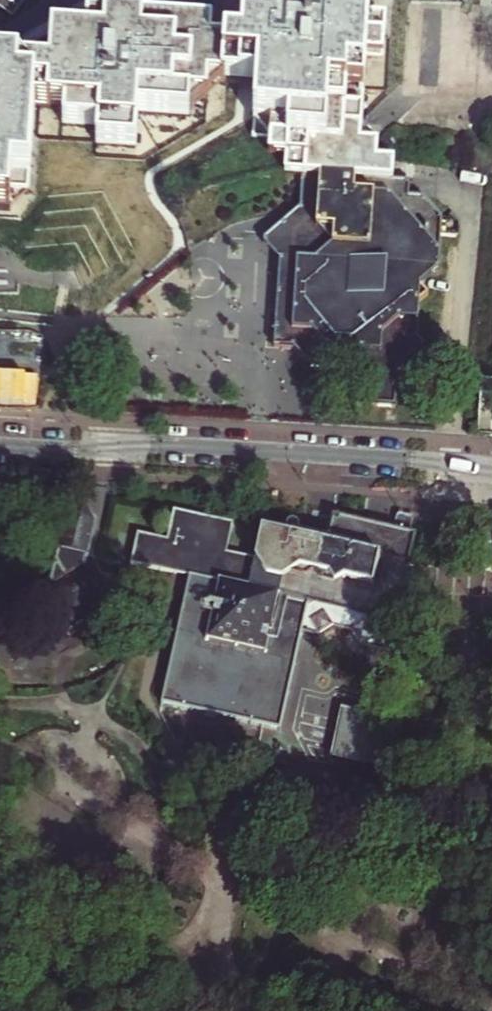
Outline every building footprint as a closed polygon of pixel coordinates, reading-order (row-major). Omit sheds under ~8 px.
[(10,15),(23,0),(0,0),(0,7),(10,15)] [(364,57),(366,22),(367,0),(262,0),(260,32),(250,32),(243,31),(241,67),(248,67),(257,68),(256,86),(254,119),(270,120),(268,156),(286,157),(285,174),(302,174),(390,179),(391,162),(375,161),(375,144),(359,142),(364,57)] [(221,83),(223,51),(225,50),(225,45),(209,45),(210,29),(124,24),(125,3),(107,2),(105,22),(88,21),(87,38),(51,35),(49,70),(0,66),(0,205),(7,206),(8,190),(27,191),(32,106),(65,108),(63,124),(98,127),(97,145),(132,146),(134,112),(186,114),(187,98),(205,99),(206,82),(221,83)] [(383,23),(366,22),(364,57),(381,58),(383,23)] [(241,67),(243,31),(226,29),(225,45),(225,50),(223,51),(221,83),(247,85),(256,86),(257,68),(248,67),(241,67)] [(407,181),(390,179),(302,174),(301,200),(300,204),(262,238),(278,257),(274,344),(292,346),(308,364),(344,367),(358,382),(356,402),(393,404),(395,366),(422,344),(415,336),(417,300),(425,293),(419,285),(436,268),(439,214),(423,196),(408,195),(407,181)] [(64,520),(62,528),(47,591),(69,627),(88,616),(89,610),(113,616),(124,610),(117,598),(94,593),(95,589),(83,570),(93,526),(84,509),(64,520)] [(186,578),(160,704),(278,731),(307,604),(394,623),(399,600),(407,563),(414,532),(334,514),(332,513),(324,549),(260,534),(254,561),(225,554),(231,525),(172,512),(166,541),(136,535),(130,565),(186,578)] [(388,719),(340,709),(330,757),(377,767),(388,719)]
